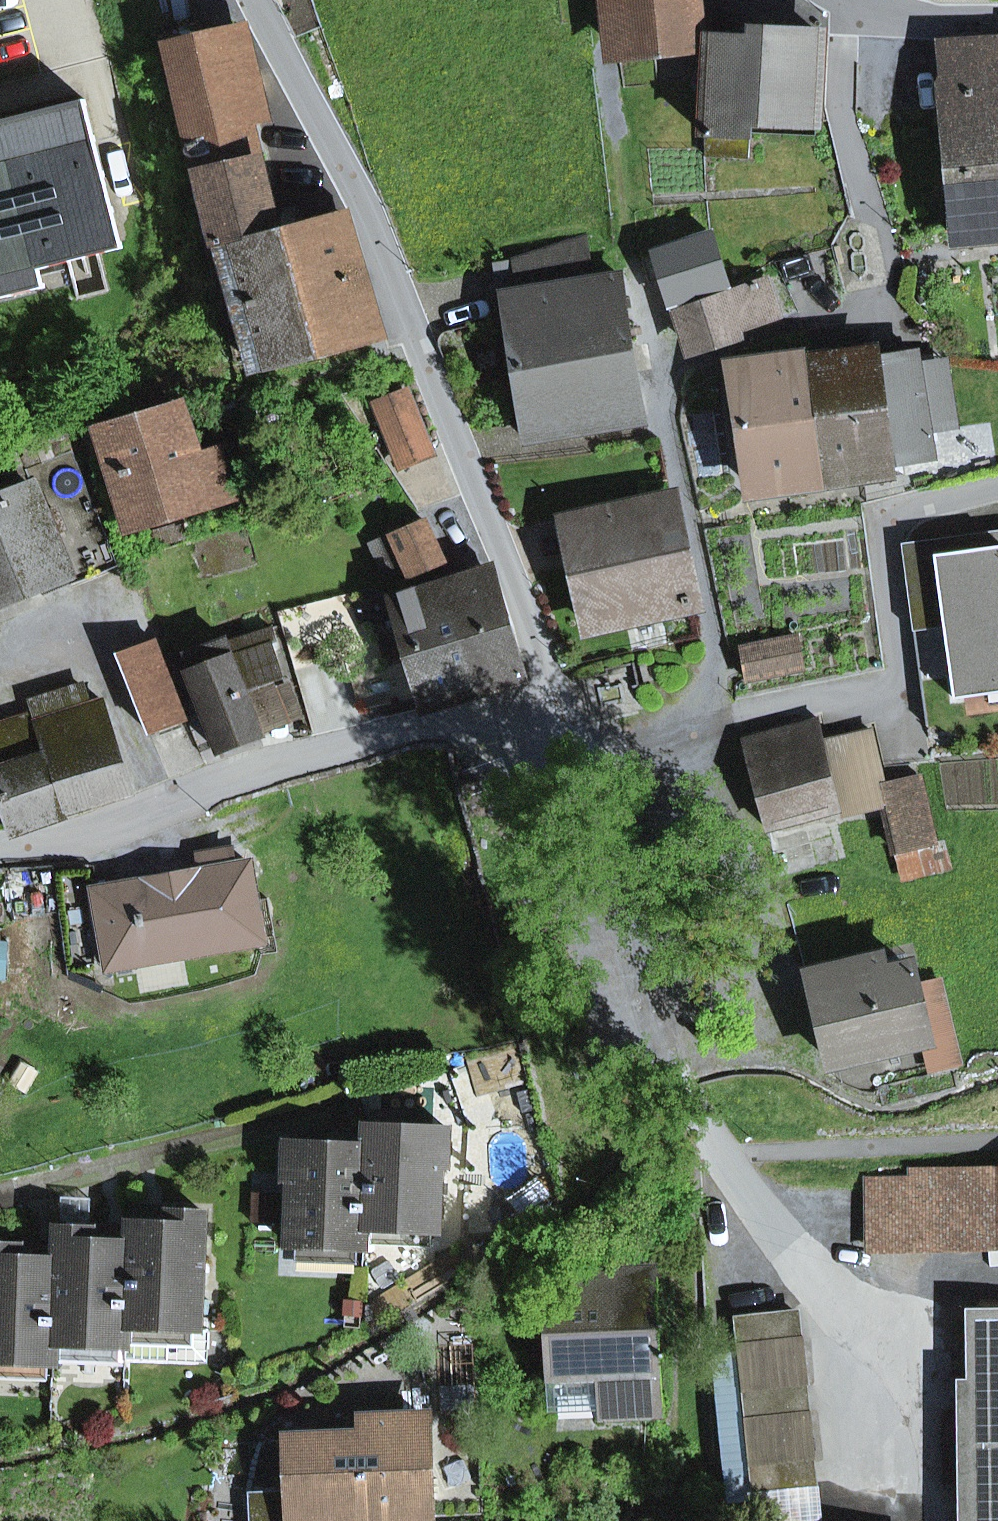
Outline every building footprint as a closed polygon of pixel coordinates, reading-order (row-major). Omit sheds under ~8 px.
[(625,56),(618,0),(598,0),(605,59),(625,56)] [(625,56),(699,48),(693,0),(618,0),(625,56)] [(252,125),(273,121),(251,28),(230,32),(252,125)] [(175,79),(189,139),(252,125),(230,32),(167,46),(175,79)] [(748,157),(751,119),(815,122),(820,35),(753,32),(739,33),(739,42),(709,40),(704,155),(748,157)] [(939,40),(940,52),(996,46),(997,66),(997,35),(939,40)] [(952,235),(997,230),(997,66),(996,46),(940,52),(942,80),(937,80),(952,235)] [(40,269),(123,248),(113,211),(85,99),(0,121),(0,299),(44,287),(40,269)] [(189,139),(197,178),(260,163),(252,125),(189,139)] [(197,178),(213,248),(277,232),(260,163),(197,178)] [(285,231),(316,346),(383,328),(352,212),(285,231)] [(241,329),(250,364),(316,346),(285,231),(277,232),(213,248),(231,331),(241,329)] [(662,279),(670,305),(728,287),(712,236),(654,254),(662,279)] [(649,283),(662,279),(654,254),(649,237),(636,241),(649,283)] [(515,261),(519,291),(591,279),(585,238),(515,261)] [(502,293),(522,436),(558,430),(621,418),(644,414),(620,275),(591,279),(519,291),(502,293)] [(763,280),(725,293),(726,296),(738,331),(798,312),(780,279),(765,284),(763,280)] [(695,349),(739,334),(738,331),(726,296),(681,310),(695,349)] [(734,378),(749,484),(823,474),(806,365),(800,352),(732,359),(734,378)] [(806,365),(823,474),(932,459),(928,432),(917,365),(915,353),(875,360),(874,356),(845,357),(808,363),(806,365)] [(928,432),(955,428),(945,361),(917,365),(928,432)] [(407,395),(378,407),(401,463),(429,451),(407,395)] [(197,439),(185,443),(175,406),(84,432),(90,454),(113,448),(134,523),(235,495),(222,449),(201,455),(197,439)] [(115,555),(73,451),(26,469),(34,490),(0,504),(0,601),(115,555)] [(568,520),(591,628),(694,605),(670,498),(568,520)] [(406,562),(412,576),(443,562),(424,520),(372,544),(385,572),(406,562)] [(944,624),(935,556),(997,547),(997,531),(933,540),(904,556),(909,593),(913,628),(944,624)] [(935,556),(944,624),(953,691),(958,691),(997,685),(997,547),(935,556)] [(477,686),(523,672),(498,583),(460,594),(455,578),(446,580),(477,686)] [(396,595),(427,700),(477,686),(446,580),(396,595)] [(283,679),(264,629),(187,658),(192,671),(189,672),(219,752),(262,737),(260,731),(245,693),(283,679)] [(796,637),(742,649),(748,680),(803,669),(796,637)] [(149,733),(186,719),(171,679),(164,659),(157,642),(120,656),(149,733)] [(189,672),(192,671),(187,658),(184,652),(164,659),(171,679),(189,672)] [(260,731),(301,716),(287,677),(283,679),(245,693),(260,731)] [(40,722),(89,706),(82,685),(34,701),(40,722)] [(959,698),(997,693),(997,685),(958,691),(959,698)] [(36,723),(48,761),(64,811),(132,789),(103,702),(89,706),(40,722),(36,723)] [(746,740),(769,831),(885,801),(899,851),(935,841),(918,776),(884,785),(870,733),(826,745),(819,721),(746,740)] [(36,723),(0,735),(0,776),(48,761),(36,723)] [(64,811),(48,761),(0,776),(0,788),(13,827),(64,811)] [(231,849),(196,856),(199,871),(96,890),(110,968),(264,940),(250,863),(234,866),(231,849)] [(878,958),(812,974),(834,1064),(927,1042),(933,1070),(961,1064),(941,982),(914,988),(909,967),(882,973),(878,958)] [(370,1125),(405,1127),(405,1112),(371,1111),(370,1125)] [(367,1131),(367,1145),(368,1145),(364,1229),(365,1229),(438,1232),(441,1168),(446,1169),(448,1129),(405,1127),(370,1125),(368,1125),(367,1131)] [(332,1144),(367,1145),(367,1131),(333,1129),(332,1144)] [(364,1229),(368,1145),(367,1145),(332,1144),(289,1142),(287,1182),(292,1182),(290,1246),(365,1250),(365,1229),(364,1229)] [(915,1177),(868,1177),(869,1243),(997,1241),(996,1173),(915,1174),(915,1177)] [(164,1223),(164,1218),(171,1211),(131,1210),(131,1222),(164,1223)] [(128,1327),(128,1348),(127,1358),(169,1360),(170,1329),(199,1330),(204,1213),(171,1211),(164,1218),(164,1223),(131,1222),(130,1230),(130,1241),(131,1242),(127,1327),(128,1327)] [(56,1344),(128,1348),(128,1327),(127,1327),(131,1242),(130,1241),(99,1240),(99,1235),(92,1228),(59,1227),(58,1247),(58,1258),(59,1258),(55,1344),(56,1344)] [(99,1240),(130,1241),(130,1230),(92,1228),(99,1235),(99,1240)] [(56,1344),(55,1344),(59,1258),(58,1258),(27,1257),(27,1252),(20,1245),(0,1244),(0,1363),(55,1365),(56,1344)] [(27,1257),(58,1258),(58,1247),(20,1245),(27,1252),(27,1257)] [(565,1309),(549,1310),(554,1431),(538,1432),(541,1496),(570,1495),(592,1494),(595,1494),(594,1473),(661,1471),(655,1312),(653,1270),(564,1274),(565,1309)] [(966,1309),(967,1415),(945,1415),(945,1429),(945,1449),(968,1449),(968,1484),(969,1520),(997,1520),(997,1308),(966,1309)] [(734,1316),(737,1346),(796,1339),(793,1310),(734,1316)] [(169,1360),(207,1361),(208,1331),(199,1330),(170,1329),(169,1360)] [(801,1384),(796,1339),(737,1346),(742,1391),(801,1384)] [(742,1391),(745,1420),(804,1414),(801,1384),(742,1391)] [(750,1465),(809,1458),(804,1414),(745,1420),(750,1465)] [(431,1501),(484,1499),(481,1434),(429,1436),(428,1420),(364,1422),(365,1437),(289,1441),(291,1493),(292,1510),(350,1508),(350,1520),(397,1520),(432,1520),(432,1516),(431,1501)] [(946,1484),(968,1484),(968,1449),(945,1449),(946,1484)] [(750,1465),(753,1495),(812,1488),(809,1458),(750,1465)] [(812,1488),(753,1495),(756,1520),(816,1520),(812,1488)] [(350,1508),(292,1510),(291,1493),(251,1495),(252,1520),(350,1520),(350,1508)]
